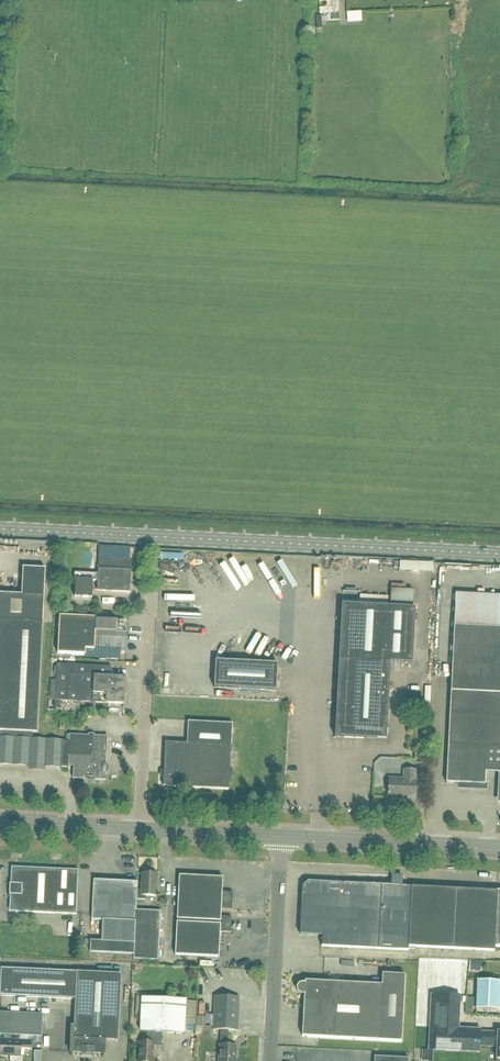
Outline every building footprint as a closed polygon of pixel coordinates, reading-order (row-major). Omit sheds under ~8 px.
[(319,15),(326,15),(332,15),(332,2),(319,2),(319,15)] [(74,574),(74,581),(75,581),(75,598),(92,599),(93,582),(97,582),(97,591),(130,593),(131,571),(129,571),(130,560),(99,558),(98,575),(74,574)] [(68,768),(68,767),(69,742),(32,740),(33,733),(37,733),(45,569),(23,568),(21,595),(0,594),(0,765),(68,768)] [(390,608),(386,608),(386,604),(360,602),(360,601),(342,600),(335,737),(386,740),(390,663),(412,664),(415,609),(411,609),(412,591),(391,590),(390,608)] [(448,745),(446,782),(456,783),(456,790),(487,791),(487,784),(485,784),(485,772),(498,772),(497,801),(499,802),(499,629),(478,628),(479,595),(456,594),(448,745)] [(86,650),(127,652),(128,626),(96,624),(96,619),(60,617),(58,654),(85,656),(86,650)] [(217,661),(215,688),(277,692),(279,665),(217,661)] [(57,665),(56,681),(50,680),(49,701),(55,701),(55,708),(60,708),(61,702),(124,705),(125,678),(111,677),(111,668),(57,665)] [(176,744),(165,743),(163,787),(174,788),(229,791),(231,747),(233,724),(188,722),(187,744),(176,744)] [(69,735),(69,742),(68,767),(73,767),(73,779),(105,781),(107,737),(106,737),(69,735)] [(387,799),(416,800),(416,780),(416,771),(404,770),(403,779),(388,779),(387,799)] [(11,868),(9,912),(76,915),(78,871),(11,868)] [(137,890),(137,900),(146,900),(146,896),(156,897),(157,875),(142,874),(141,891),(137,890)] [(188,920),(190,877),(179,876),(177,920),(188,920)] [(223,878),(190,877),(188,920),(220,922),(221,917),(221,910),(232,911),(233,893),(222,892),(223,878)] [(408,951),(409,947),(412,888),(311,883),(307,882),(302,887),(302,891),(299,935),(322,936),(321,947),(408,951)] [(161,912),(136,911),(137,900),(137,890),(137,889),(93,887),(91,920),(102,921),(101,942),(90,941),(90,953),(134,955),(133,960),(158,961),(161,912)] [(495,937),(497,892),(412,888),(409,947),(494,952),(495,948),(499,948),(499,937),(495,937)] [(221,917),(220,922),(220,925),(176,923),(175,956),(219,958),(220,933),(231,933),(231,918),(221,917)] [(66,972),(56,972),(2,969),(1,996),(64,999),(66,972)] [(75,999),(74,1028),(72,1027),(70,1053),(82,1054),(82,1055),(93,1056),(93,1054),(104,1055),(105,1041),(118,1042),(121,975),(66,972),(64,999),(75,999)] [(246,972),(239,973),(240,983),(247,982),(246,972)] [(302,1037),(379,1041),(401,1042),(405,976),(382,974),(382,986),(305,981),(305,984),(302,984),(300,985),(297,986),(297,989),(297,992),(299,994),(302,995),(304,995),(302,1037)] [(499,983),(499,982),(478,981),(476,1009),(499,1011),(499,1005),(499,983)] [(422,1060),(431,1060),(432,1051),(479,1053),(479,1046),(497,1047),(496,1059),(499,1060),(499,1033),(497,1032),(497,1034),(480,1033),(480,1031),(458,1029),(460,997),(431,995),(428,1051),(422,1050),(422,1060)] [(213,1030),(220,1030),(220,1045),(219,1045),(218,1060),(236,1060),(237,1046),(228,1046),(229,1031),(237,1031),(239,998),(215,997),(213,1030)] [(140,1042),(139,1060),(153,1060),(154,1046),(162,1047),(162,1033),(184,1034),(186,1000),(142,998),(140,1032),(147,1032),(146,1043),(140,1042)] [(20,1036),(42,1037),(43,1015),(0,1013),(0,1035),(9,1035),(20,1036)] [(20,1036),(9,1035),(9,1040),(0,1040),(0,1056),(20,1057),(21,1049),(31,1050),(31,1041),(20,1041),(20,1036)]
